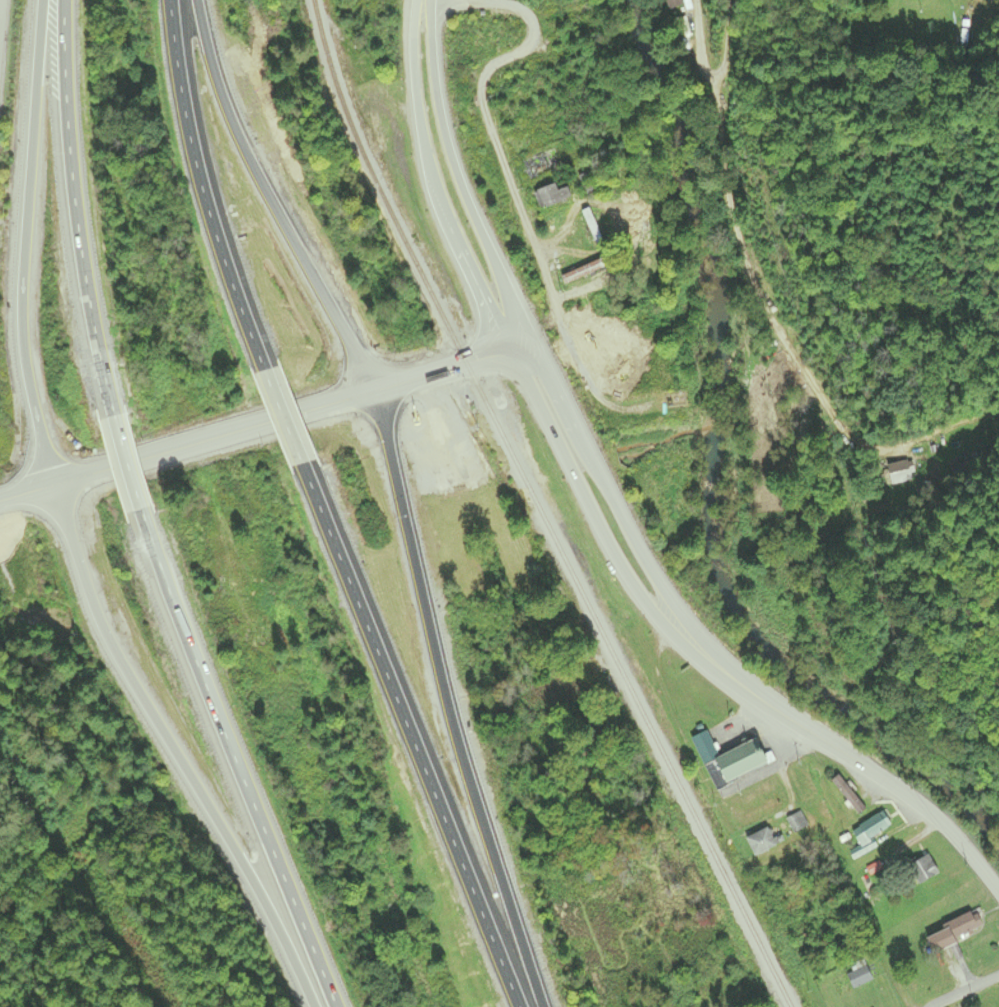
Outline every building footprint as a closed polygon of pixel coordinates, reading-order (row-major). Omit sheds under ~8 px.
[(685,0),(663,0),(672,11),(685,0)] [(550,161),(557,159),(554,149),(521,161),(528,181),(554,172),(550,161)] [(566,186),(558,190),(555,183),(533,192),(541,211),(571,198),(566,186)] [(580,211),(590,244),(601,241),(591,208),(580,211)] [(564,285),(603,268),(599,259),(560,277),(564,285)] [(885,467),(891,487),(913,480),(907,461),(885,467)] [(691,738),(713,788),(774,761),(770,752),(763,755),(756,739),(718,756),(707,731),(691,738)] [(830,783),(859,814),(865,808),(836,778),(830,783)] [(877,849),(871,837),(890,827),(883,813),(850,830),(859,847),(849,852),(854,860),(877,849)] [(806,828),(802,816),(791,820),(795,831),(806,828)] [(745,837),(752,857),(775,848),(768,829),(745,837)] [(917,886),(938,874),(927,854),(906,866),(917,886)] [(981,926),(973,910),(940,927),(948,943),(981,926)] [(872,980),(863,960),(852,965),(854,972),(847,975),(853,989),(872,980)]
